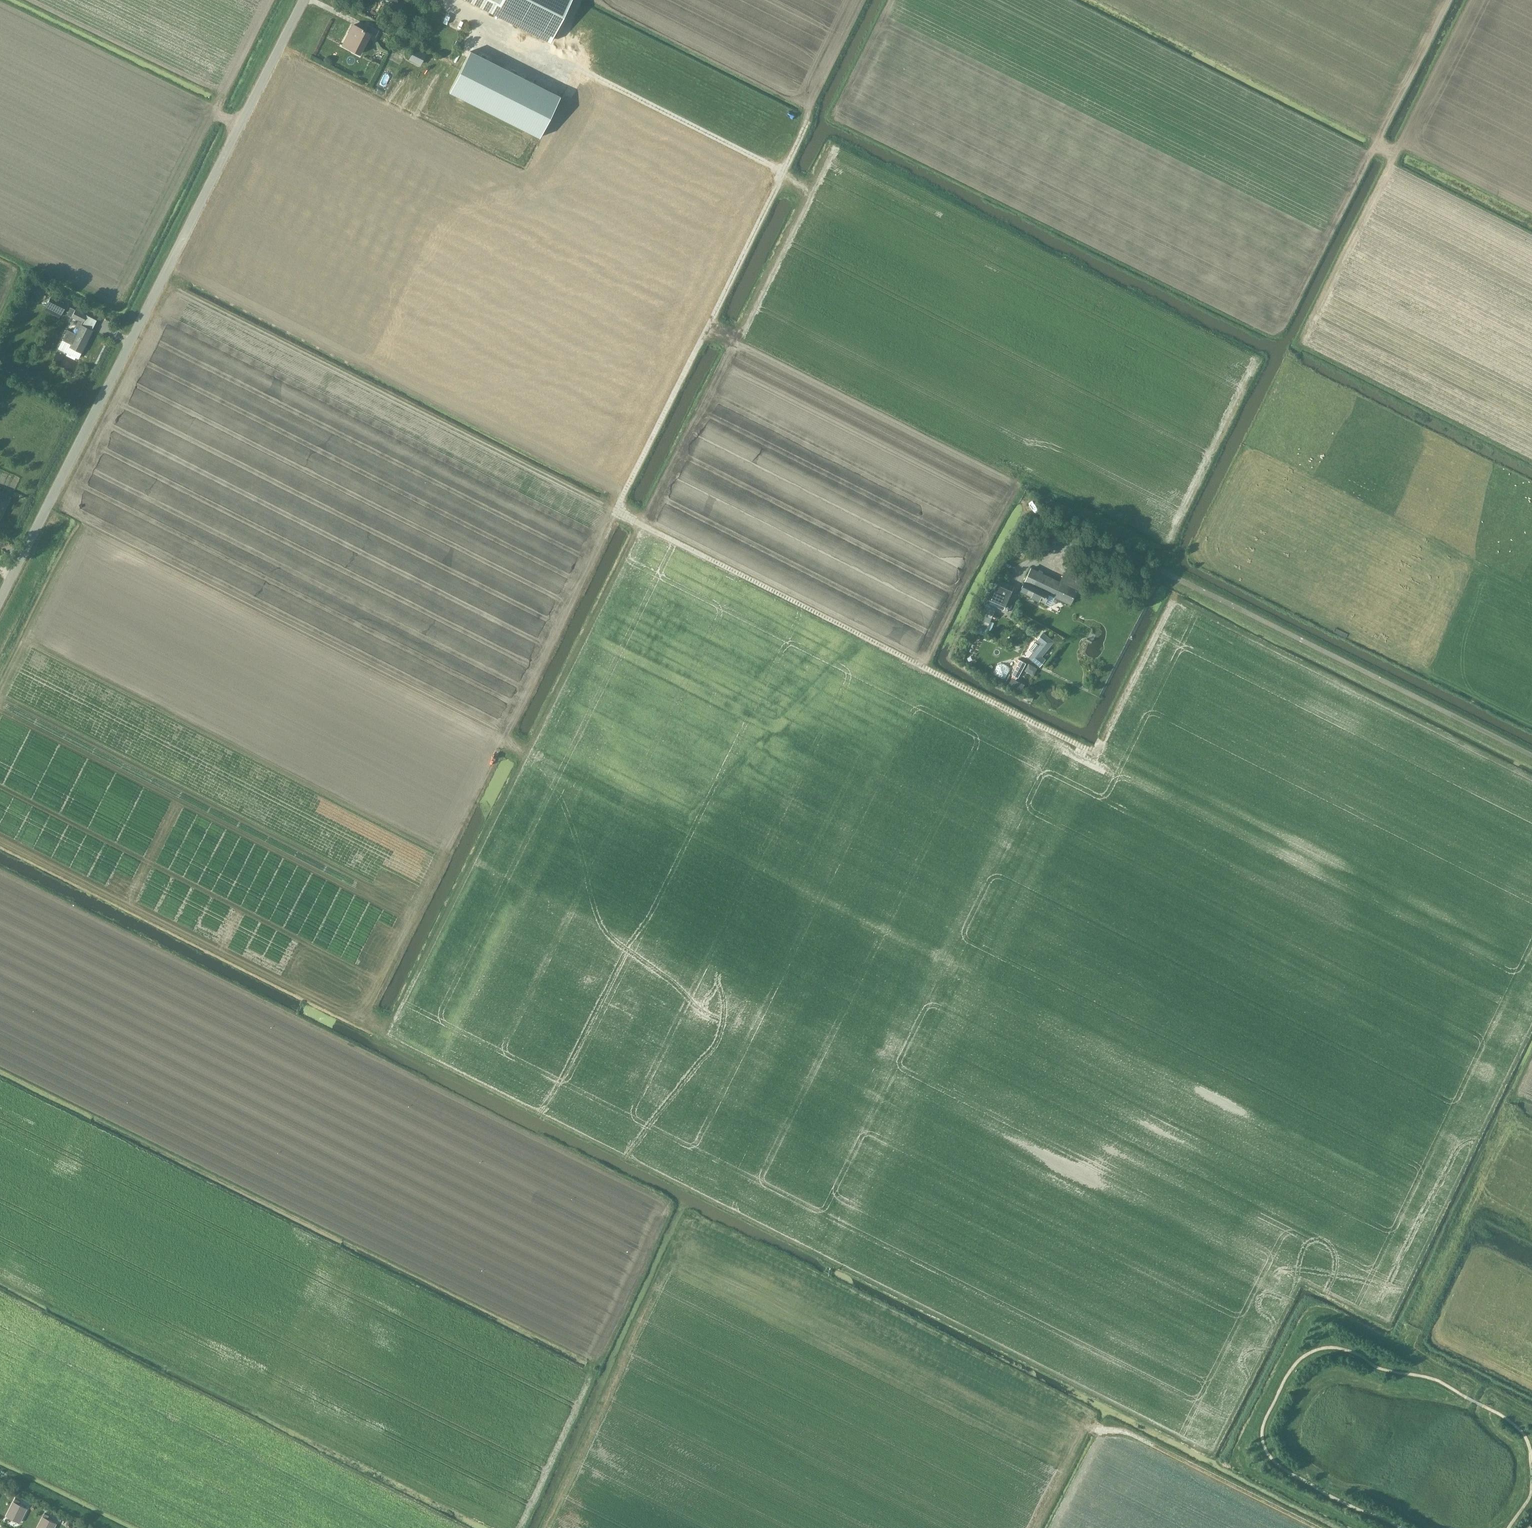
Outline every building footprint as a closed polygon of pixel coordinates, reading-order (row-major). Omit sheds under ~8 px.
[(547,41),(568,0),(466,0),(547,41)] [(371,26),(359,20),(355,29),(352,27),(347,36),(343,43),(344,43),(340,52),(357,61),(363,49),(374,55),(380,42),(369,37),(370,36),(367,35),(371,26)] [(472,47),(451,88),(540,134),(561,93),(472,47)] [(413,49),(407,60),(418,65),(423,54),(413,49)] [(49,301),(46,307),(61,315),(64,309),(49,301)] [(67,330),(62,339),(71,344),(69,347),(81,353),(93,330),(81,325),(83,322),(86,315),(75,310),(70,307),(66,314),(71,317),(78,320),(72,332),(67,330)] [(10,497),(0,492),(0,518),(10,497)] [(1045,603),(1050,594),(1071,605),(1078,589),(1081,590),(1087,576),(1067,567),(1060,582),(1031,568),(1020,591),(1045,603)] [(1008,597),(1009,598),(1013,589),(996,581),(992,591),(996,592),(992,601),(1004,606),(1008,597)] [(997,607),(986,602),(987,601),(986,601),(975,626),(986,631),(987,631),(990,632),(994,622),(991,621),(997,607)] [(1039,666),(1044,659),(1040,656),(1046,648),(1053,641),(1043,633),(1037,640),(1039,642),(1032,650),(1036,653),(1030,660),(1039,666)] [(1020,660),(1012,674),(1018,677),(1026,663),(1020,660)] [(1012,678),(1008,686),(1015,689),(1019,689),(1021,685),(1020,682),(1016,680),(1012,678)] [(1025,693),(1023,698),(1031,702),(1033,697),(1025,693)] [(15,1498),(13,1501),(5,1516),(19,1523),(27,1508),(18,1504),(19,1501),(15,1498)] [(43,1516),(42,1516),(36,1527),(54,1527),(56,1523),(48,1519),(49,1516),(44,1513),(43,1516)]
